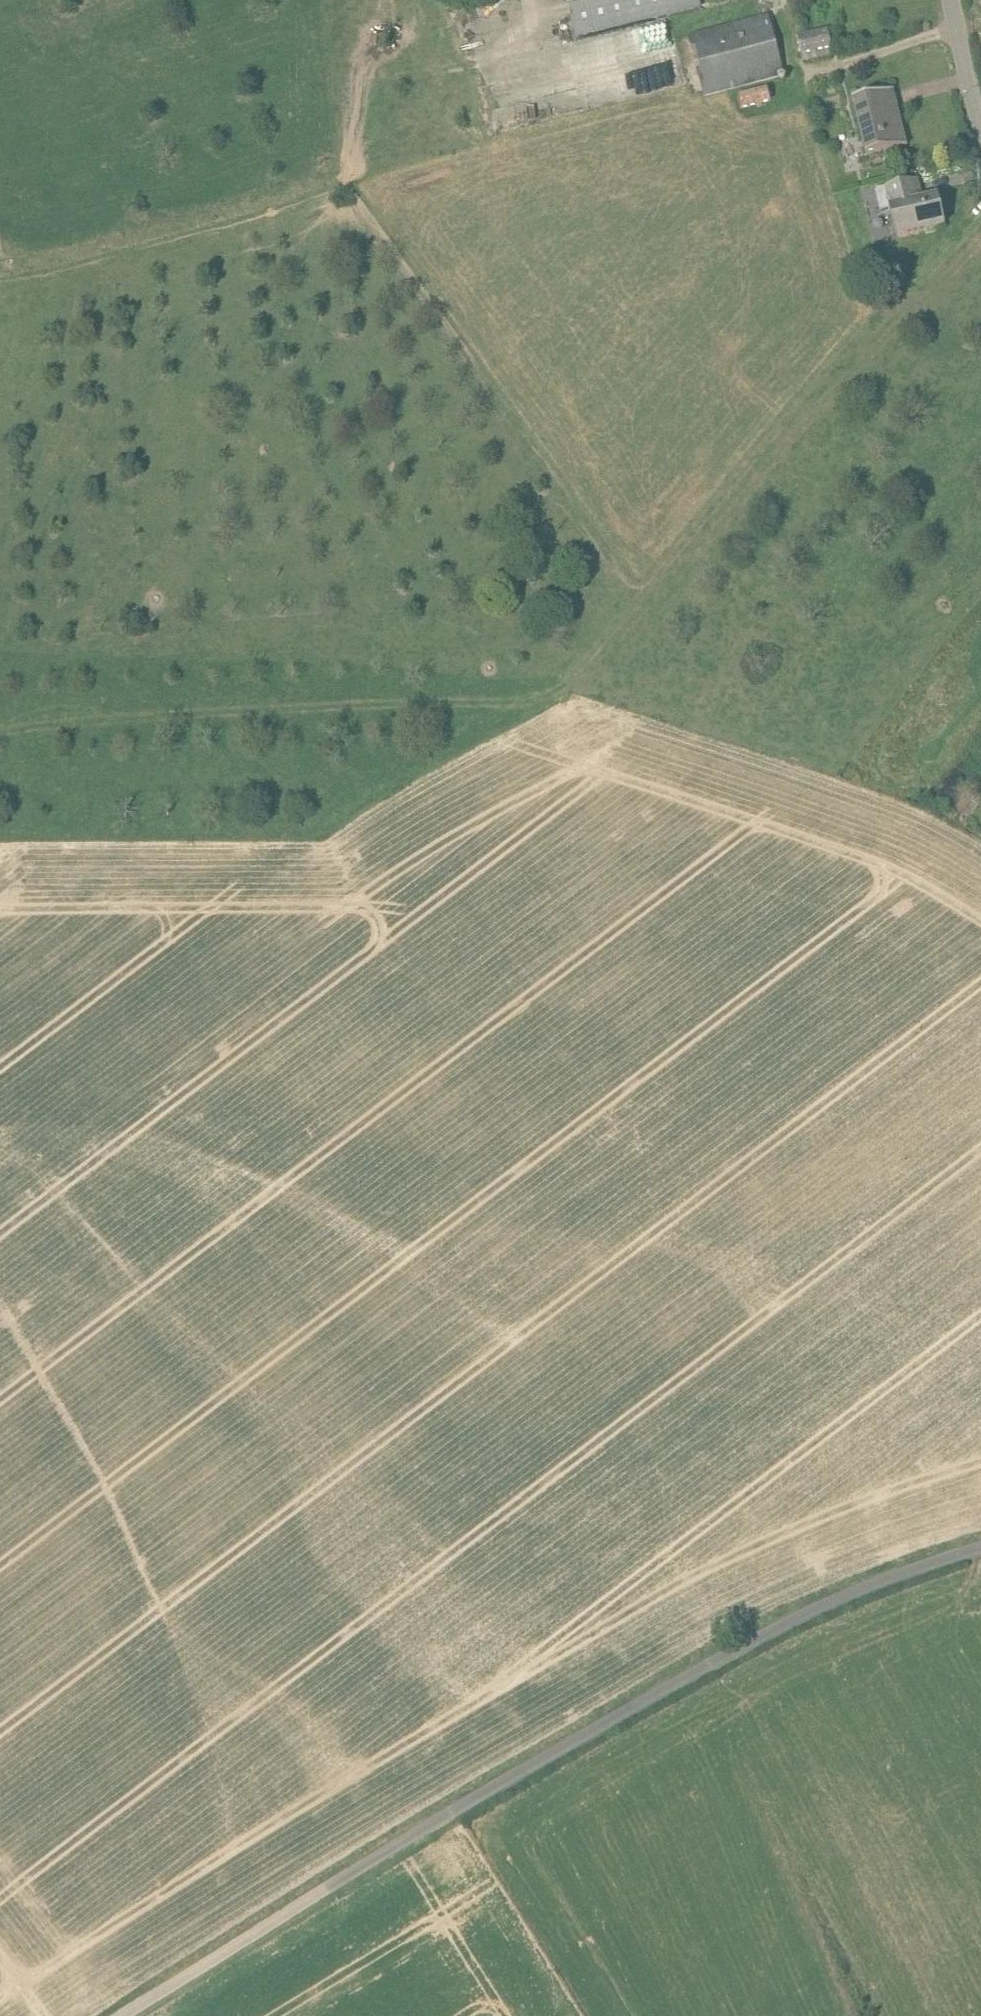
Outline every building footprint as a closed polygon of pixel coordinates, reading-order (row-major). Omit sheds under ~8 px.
[(666,15),(700,7),(698,0),(568,0),(577,37),(666,15)] [(705,96),(727,90),(783,75),(768,17),(690,38),(705,96)] [(827,31),(797,38),(802,55),(831,48),(827,31)] [(737,97),(741,110),(771,102),(767,88),(737,97)] [(902,146),(895,116),(892,107),(897,106),(893,92),(894,92),(894,91),(852,101),(866,156),(907,146),(907,145),(902,146)] [(914,205),(912,199),(920,197),(916,181),(884,189),(896,237),(945,225),(938,198),(914,205)]
